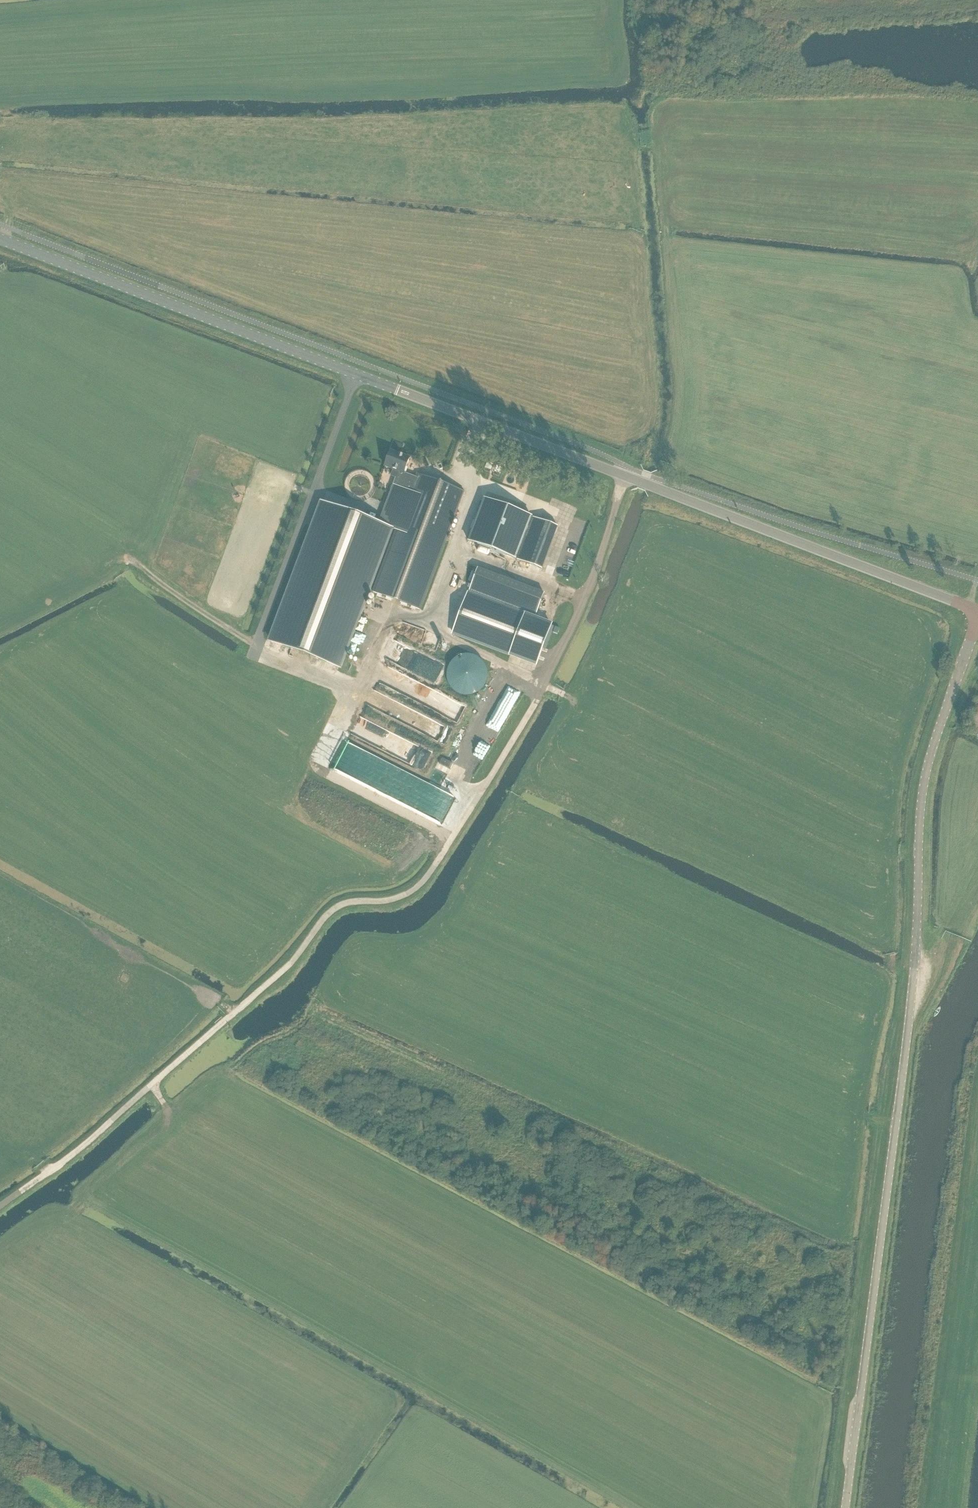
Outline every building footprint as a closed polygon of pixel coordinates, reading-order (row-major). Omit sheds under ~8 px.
[(396,477),(394,484),(396,485),(381,524),(323,503),(272,640),(271,641),(339,666),(388,535),(391,527),(396,530),(394,537),(373,592),(420,609),(464,491),(418,473),(416,477),(404,473),(410,458),(391,451),(385,466),(393,469),(394,469),(392,475),(396,477)] [(501,481),(505,470),(487,463),(483,475),(501,481)] [(533,517),(484,499),(468,541),(517,559),(533,517)] [(542,568),(558,526),(533,517),(517,559),(542,568)] [(469,590),(536,616),(545,593),(478,568),(469,590)] [(453,633),(538,664),(553,625),(468,593),(453,633)] [(466,696),(469,695),(471,695),(474,694),(476,693),(478,691),(480,690),(482,688),(483,685),(484,683),(485,681),(486,678),(486,676),(486,673),(485,671),(485,668),(483,666),(482,664),(480,662),(479,660),(477,658),(474,657),(472,656),(469,655),(466,655),(464,655),(460,656),(458,657),(455,658),(453,659),(451,661),(450,663),(448,665),(447,667),(446,672),(446,678),(447,683),(449,687),(453,691),(457,694),(462,695),(464,695),(466,696)]
